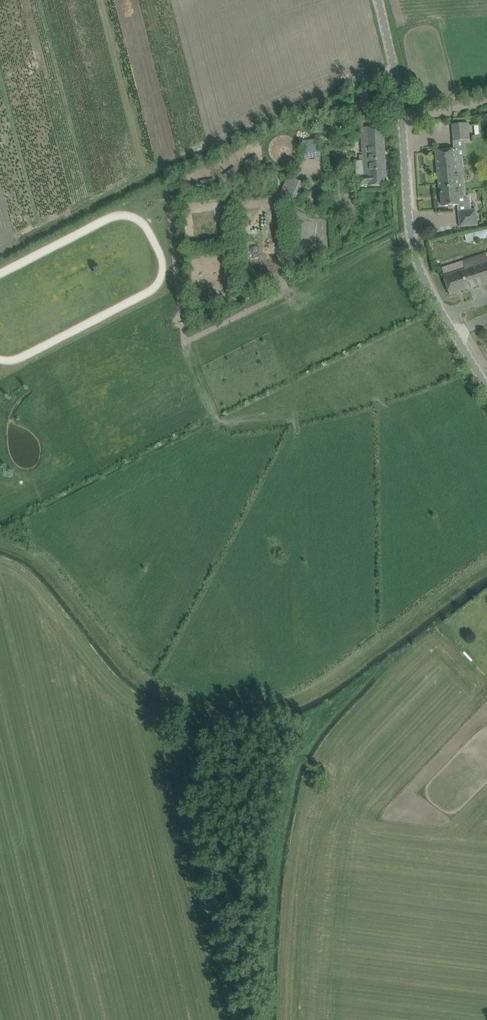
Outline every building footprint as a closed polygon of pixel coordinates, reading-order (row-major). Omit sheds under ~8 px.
[(469,123),(463,123),(453,124),(454,141),(470,139),(469,123)] [(363,155),(359,155),(360,160),(363,160),(364,169),(365,174),(365,176),(362,177),(362,184),(370,184),(370,185),(377,185),(387,184),(384,125),(360,128),(363,155)] [(305,155),(321,153),(319,138),(302,140),(305,155)] [(446,150),(436,151),(440,188),(441,188),(443,206),(453,205),(458,205),(459,205),(460,226),(478,225),(477,209),(472,209),(470,195),(466,196),(464,168),(457,168),(456,156),(455,149),(454,149),(446,150)] [(307,184),(289,176),(280,195),(298,203),(307,184)] [(475,232),(477,239),(486,237),(486,229),(475,232)] [(440,267),(442,275),(443,279),(448,295),(486,283),(486,255),(486,253),(463,260),(466,268),(457,271),(454,263),(440,267)] [(478,323),(486,319),(486,313),(476,318),(478,323)]
